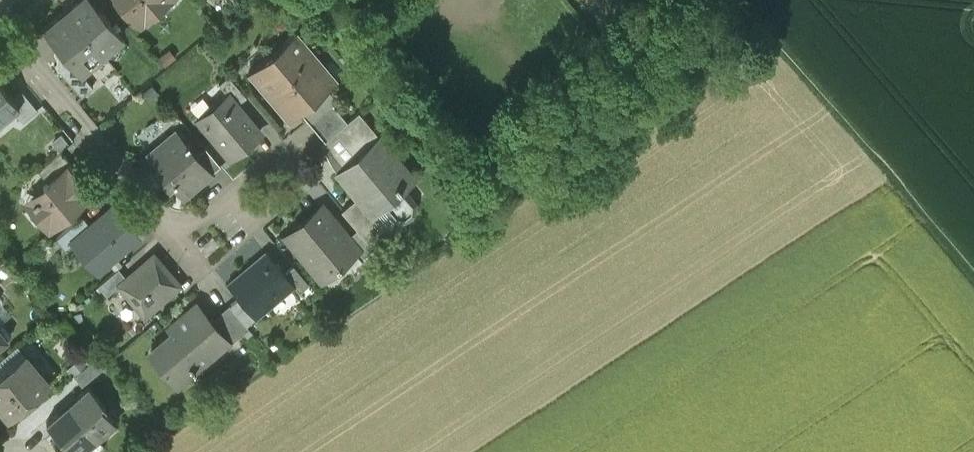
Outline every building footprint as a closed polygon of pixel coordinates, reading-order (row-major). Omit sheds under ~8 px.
[(103,52),(121,37),(109,22),(111,21),(99,7),(97,9),(90,0),(78,0),(67,9),(103,52)] [(139,20),(163,0),(122,0),(139,20)] [(103,52),(67,9),(43,29),(69,60),(79,72),(80,72),(103,52)] [(337,80),(295,32),(249,73),(291,121),(301,112),(310,121),(332,102),(333,103),(338,99),(329,88),(337,80)] [(80,72),(79,72),(69,60),(58,69),(80,95),(92,86),(80,72)] [(227,92),(237,104),(247,96),(228,74),(218,83),(226,93),(227,92)] [(0,85),(0,115),(4,114),(12,108),(16,105),(10,97),(0,85)] [(16,105),(12,108),(21,120),(35,108),(20,90),(10,97),(16,105)] [(227,92),(226,93),(197,117),(230,157),(261,132),(237,104),(227,92)] [(333,103),(332,102),(310,121),(325,139),(336,130),(348,120),(333,103)] [(353,151),(376,132),(358,111),(348,120),(336,130),(353,151)] [(210,172),(175,131),(149,153),(184,195),(210,172)] [(413,176),(376,132),(353,151),(356,154),(342,166),(362,191),(351,201),(370,224),(371,223),(378,217),(373,210),(382,203),(394,218),(405,219),(413,211),(415,201),(402,186),(413,176)] [(206,147),(197,155),(212,172),(221,165),(206,147)] [(66,166),(69,170),(74,165),(61,149),(37,169),(48,181),(66,166)] [(69,170),(66,166),(48,181),(42,186),(46,190),(40,195),(39,194),(28,203),(48,227),(89,193),(69,170)] [(370,224),(351,201),(341,209),(357,228),(367,240),(378,231),(371,223),(370,224)] [(348,235),(322,204),(285,235),(321,278),(356,248),(357,247),(347,236),(348,235)] [(137,234),(113,206),(84,231),(73,240),(73,241),(97,268),(137,234)] [(73,241),(73,240),(84,231),(75,220),(55,237),(64,248),(73,241)] [(367,240),(357,228),(348,235),(347,236),(357,247),(356,248),(363,255),(373,247),(367,240)] [(283,272),(265,251),(228,283),(255,315),(293,283),(283,272)] [(178,284),(153,254),(125,277),(118,283),(144,313),(178,284)] [(283,272),(293,283),(299,291),(309,282),(293,264),(283,272)] [(118,283),(125,277),(117,268),(97,284),(106,294),(118,283)] [(210,319),(224,335),(225,334),(230,339),(247,324),(230,303),(210,319)] [(210,319),(200,307),(187,318),(183,313),(170,324),(174,329),(153,347),(180,379),(215,350),(211,345),(224,335),(210,319)] [(7,337),(6,336),(10,332),(2,322),(0,323),(0,342),(7,337)] [(24,352),(0,373),(0,404),(8,413),(47,380),(41,372),(43,366),(37,359),(30,359),(24,352)] [(107,362),(105,360),(91,359),(73,374),(81,383),(107,362)] [(104,402),(87,383),(67,401),(97,435),(115,420),(101,404),(104,402)] [(97,435),(67,401),(45,420),(62,438),(65,436),(78,451),(97,435)]
